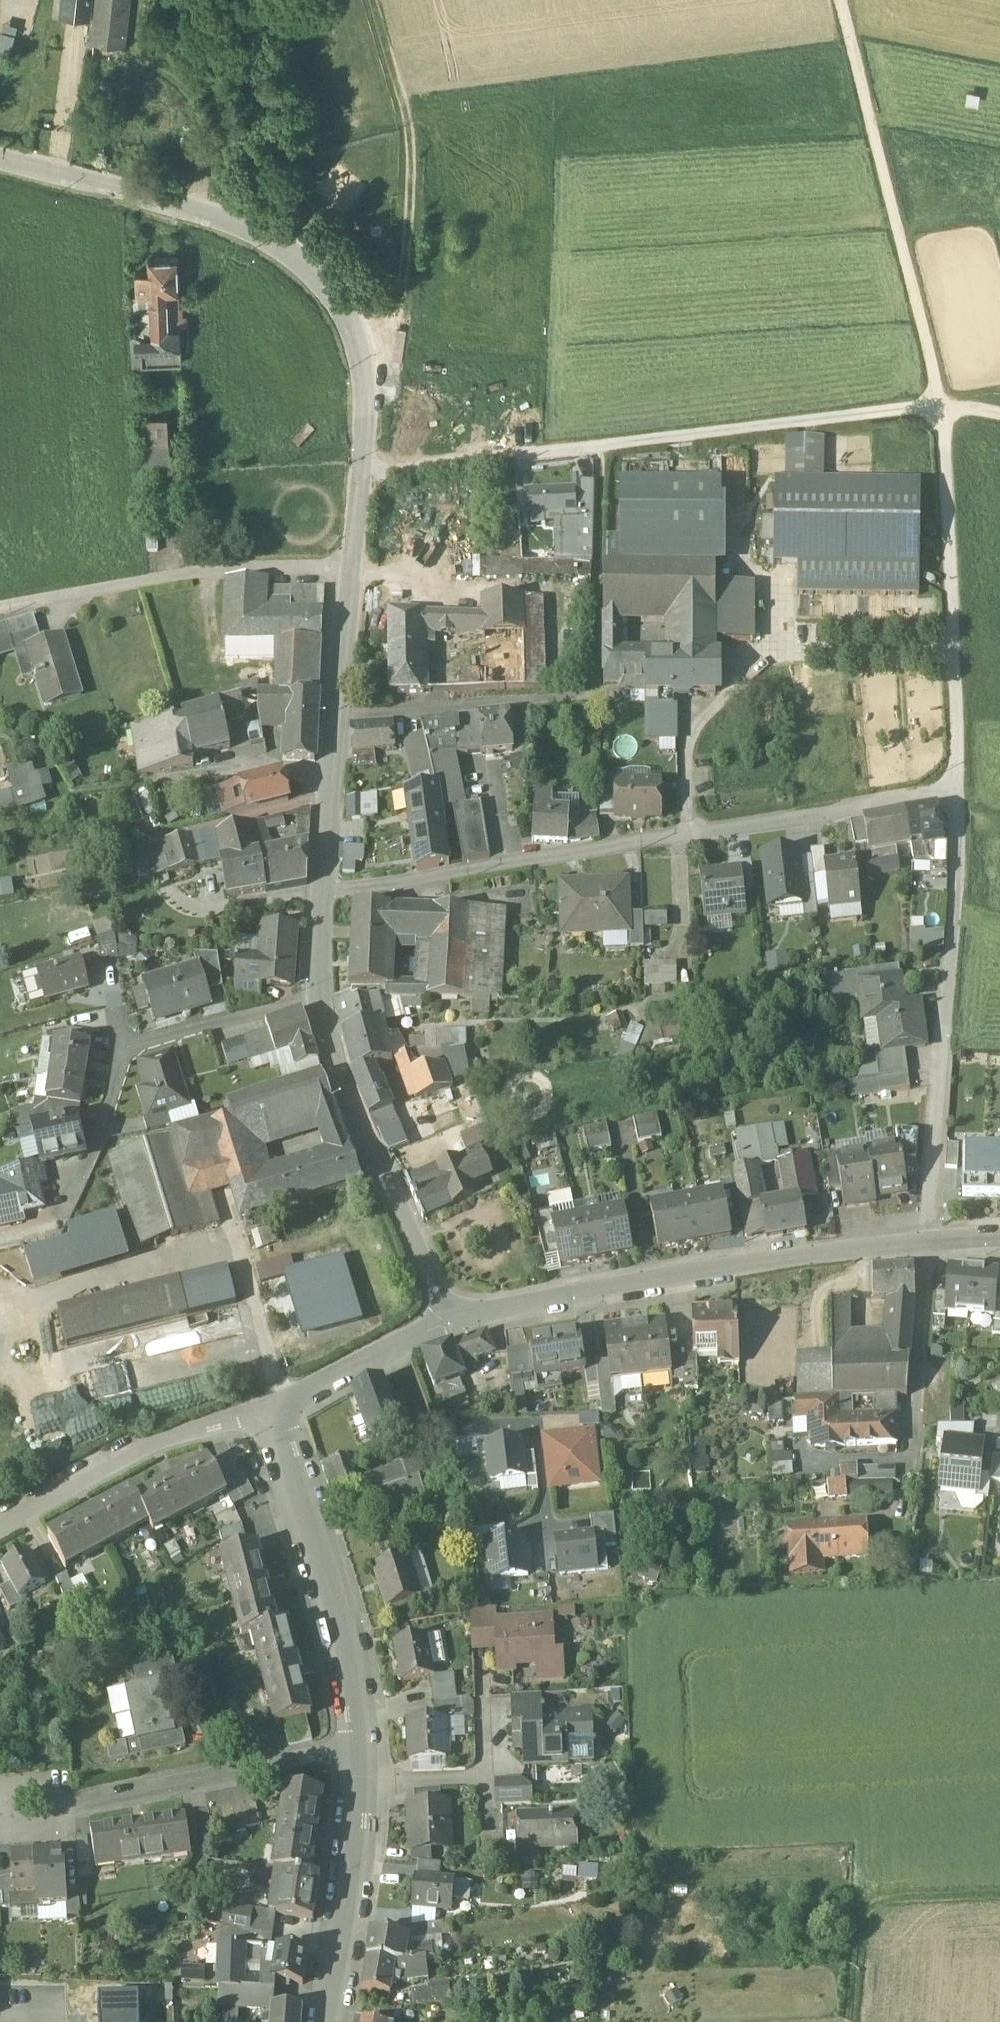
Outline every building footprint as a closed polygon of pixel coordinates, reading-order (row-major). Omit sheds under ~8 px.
[(62,17),(87,20),(87,19),(89,0),(64,0),(62,17)] [(94,43),(122,46),(127,0),(98,0),(94,43)] [(11,49),(17,25),(3,22),(0,38),(0,47),(11,49)] [(178,258),(149,259),(149,273),(136,273),(137,295),(150,294),(151,309),(150,309),(151,337),(141,338),(142,365),(181,364),(180,328),(169,328),(169,317),(168,308),(167,293),(179,292),(178,258)] [(179,308),(168,308),(169,317),(179,317),(179,308)] [(143,483),(171,482),(168,416),(140,417),(143,483)] [(823,441),(787,440),(786,482),(823,483),(823,441)] [(552,483),(547,483),(543,486),(528,487),(528,493),(529,493),(530,516),(575,514),(575,501),(581,501),(580,483),(579,477),(573,478),(573,481),(572,484),(556,485),(552,483)] [(786,482),(775,482),(774,525),(774,549),(774,566),(798,566),(797,594),(919,596),(921,484),(823,483),(786,482)] [(594,484),(580,483),(581,501),(575,501),(575,514),(530,516),(531,528),(544,527),(544,524),(555,524),(555,522),(584,521),(584,550),(592,550),(594,484)] [(608,538),(608,566),(716,567),(716,486),(620,485),(620,538),(608,538)] [(528,493),(517,493),(519,517),(530,516),(529,493),(528,493)] [(584,521),(555,522),(555,524),(556,560),(592,560),(592,550),(584,550),(584,521)] [(774,525),(762,524),(761,549),(774,549),(774,525)] [(548,551),(522,551),(523,563),(548,563),(548,551)] [(521,562),(487,563),(487,579),(522,578),(522,563),(521,562)] [(523,563),(522,563),(522,578),(522,579),(591,579),(592,563),(548,563),(523,563)] [(623,656),(622,616),(672,616),(673,657),(716,656),(716,641),(716,640),(716,585),(716,584),(716,567),(608,566),(604,566),(604,606),(604,656),(623,656)] [(267,579),(227,578),(223,639),(226,639),(278,640),(322,641),(323,609),(291,610),(291,600),(267,601),(267,579)] [(753,585),(716,584),(716,585),(716,640),(716,641),(753,642),(753,585)] [(522,597),(483,598),(483,617),(484,638),(486,691),(526,688),(523,600),(522,597)] [(544,599),(523,600),(526,688),(526,689),(546,689),(544,599)] [(423,614),(389,613),(390,660),(391,694),(426,693),(424,650),(424,633),(423,614)] [(432,633),(469,633),(471,633),(471,637),(484,638),(483,617),(468,616),(423,614),(424,633),(424,646),(432,646),(432,633)] [(33,616),(7,623),(11,638),(15,652),(27,648),(27,647),(41,642),(33,616)] [(41,642),(27,647),(27,648),(45,706),(81,695),(63,636),(41,642)] [(0,641),(0,656),(15,652),(11,638),(0,641)] [(278,640),(226,639),(226,659),(277,660),(278,640)] [(322,641),(278,640),(277,660),(275,691),(289,691),(319,691),(322,641)] [(623,656),(604,656),(604,686),(621,686),(621,695),(647,693),(648,656),(623,656)] [(673,657),(648,656),(647,693),(678,694),(715,694),(716,656),(673,657)] [(275,691),(258,691),(258,708),(257,708),(261,725),(288,724),(289,691),(275,691)] [(319,691),(289,691),(288,724),(287,759),(315,760),(319,691)] [(678,694),(647,693),(647,741),(678,741),(678,694)] [(246,717),(241,695),(219,701),(224,722),(246,717)] [(219,701),(182,713),(184,720),(185,720),(191,756),(230,747),(224,722),(219,701)] [(508,713),(480,716),(482,753),(511,751),(508,713)] [(480,716),(421,722),(425,738),(429,756),(453,755),(482,753),(480,716)] [(184,720),(136,728),(143,774),(193,766),(191,756),(185,720),(184,720)] [(393,722),(353,724),(351,724),(354,766),(355,766),(355,767),(374,765),(373,751),(394,749),(393,722)] [(425,738),(407,742),(415,778),(433,774),(429,756),(425,738)] [(453,755),(429,756),(433,774),(436,786),(437,786),(441,809),(453,807),(465,805),(453,755)] [(46,800),(42,788),(53,785),(48,770),(35,773),(32,762),(6,769),(12,789),(0,792),(0,813),(46,800)] [(280,773),(242,782),(241,782),(241,784),(248,809),(289,799),(288,797),(282,773),(282,772),(280,772),(280,773)] [(618,777),(600,778),(600,801),(616,801),(616,784),(618,784),(618,777)] [(618,784),(616,784),(616,801),(616,819),(631,819),(631,822),(645,822),(645,819),(660,819),(660,783),(618,784)] [(241,784),(218,790),(224,813),(223,814),(224,815),(248,809),(241,784)] [(436,786),(406,791),(417,870),(448,865),(441,820),(443,820),(441,809),(437,786),(436,786)] [(577,812),(550,810),(550,793),(553,793),(553,788),(534,787),(532,842),(565,845),(575,843),(574,832),(577,831),(577,827),(577,812)] [(372,793),(348,798),(348,819),(373,817),(372,793)] [(140,797),(128,802),(137,823),(149,818),(140,797)] [(616,801),(600,801),(600,820),(616,819),(616,801)] [(482,802),(466,804),(466,805),(465,805),(453,807),(463,862),(490,858),(482,802)] [(310,806),(299,809),(299,835),(309,835),(311,808),(310,806)] [(937,806),(905,812),(911,842),(910,842),(911,843),(923,841),(924,847),(942,844),(942,843),(940,830),(941,830),(937,806)] [(905,812),(864,819),(868,841),(869,850),(875,849),(895,845),(910,842),(911,842),(905,812)] [(282,814),(266,818),(268,828),(284,824),(282,814)] [(266,818),(251,822),(259,851),(263,850),(262,845),(271,843),(268,828),(266,818)] [(864,819),(851,822),(855,844),(868,841),(864,819)] [(251,822),(216,831),(221,859),(259,851),(251,822)] [(596,824),(577,827),(577,831),(574,832),(575,843),(598,839),(596,824)] [(187,837),(161,844),(168,874),(194,867),(187,837)] [(263,850),(259,851),(266,889),(307,882),(309,841),(263,850)] [(942,844),(924,847),(923,841),(911,843),(914,864),(915,865),(927,862),(931,865),(930,876),(947,876),(948,843),(942,843),(942,844)] [(356,872),(356,860),(365,860),(365,845),(341,844),(340,871),(356,872)] [(895,845),(875,849),(878,862),(881,862),(898,859),(895,845)] [(824,849),(810,851),(814,878),(826,877),(824,865),(826,865),(824,849)] [(259,851),(221,859),(223,872),(217,873),(219,884),(225,883),(228,898),(266,889),(259,851)] [(802,879),(798,851),(763,855),(769,908),(803,904),(805,904),(802,879)] [(898,859),(881,862),(883,876),(900,872),(898,859)] [(826,865),(824,865),(826,877),(829,909),(861,905),(856,861),(826,865)] [(878,862),(866,864),(869,878),(883,876),(881,862),(878,862)] [(752,865),(740,866),(741,870),(743,892),(755,890),(752,865)] [(743,892),(741,870),(723,872),(723,876),(701,878),(705,915),(726,913),(727,918),(731,918),(731,916),(745,914),(743,892)] [(814,878),(802,879),(805,904),(803,904),(805,919),(818,917),(814,878)] [(14,897),(12,880),(0,882),(0,899),(14,897)] [(627,883),(561,885),(563,929),(605,927),(605,934),(628,933),(629,933),(628,915),(627,883)] [(402,906),(355,904),(353,940),(391,941),(400,941),(402,906)] [(468,909),(402,906),(400,941),(431,943),(467,944),(468,911),(468,909)] [(503,912),(468,911),(467,944),(465,987),(465,999),(498,999),(503,912)] [(644,949),(643,915),(628,915),(629,933),(628,933),(628,949),(644,949)] [(944,949),(943,929),(924,930),(924,919),(911,920),(912,950),(944,949)] [(264,924),(261,956),(239,955),(237,981),(261,983),(291,985),(295,926),(264,924)] [(114,934),(97,940),(101,963),(118,961),(114,934)] [(391,941),(353,940),(351,986),(353,987),(387,988),(387,984),(391,941)] [(467,944),(431,943),(429,986),(465,987),(467,944)] [(218,954),(193,953),(197,965),(199,964),(208,991),(223,987),(218,954)] [(80,961),(37,973),(45,1001),(45,1002),(88,990),(80,961)] [(197,965),(170,973),(172,980),(145,988),(155,1018),(183,1010),(185,1013),(201,1008),(197,994),(208,991),(199,964),(197,965)] [(677,986),(677,970),(645,971),(646,987),(677,986)] [(858,976),(859,983),(893,979),(893,972),(858,976)] [(45,1001),(37,973),(22,977),(31,1006),(45,1001)] [(858,976),(838,979),(837,977),(835,977),(835,979),(833,979),(834,986),(835,990),(836,995),(845,1002),(860,1000),(858,984),(859,983),(858,976)] [(859,983),(858,984),(860,1000),(861,1010),(862,1010),(868,1053),(875,1052),(883,1051),(883,1052),(905,1050),(926,1047),(920,1003),(897,1006),(896,995),(902,994),(901,978),(893,979),(859,983)] [(261,983),(237,981),(236,993),(261,994),(261,983)] [(429,986),(387,984),(387,988),(386,998),(421,998),(429,998),(429,986)] [(465,987),(429,986),(429,998),(465,999),(465,987)] [(387,988),(353,987),(352,998),(353,1000),(379,997),(380,998),(386,998),(387,988)] [(379,997),(353,1000),(352,998),(351,997),(335,998),(343,1032),(383,1022),(385,1021),(380,998),(379,997)] [(386,998),(380,998),(385,1021),(405,1017),(403,1008),(421,1008),(421,998),(386,998)] [(303,1010),(266,1021),(269,1029),(276,1053),(277,1056),(291,1051),(296,1065),(298,1071),(319,1064),(312,1040),(303,1010)] [(681,1015),(658,1020),(663,1041),(664,1042),(686,1037),(681,1015)] [(658,1020),(650,1022),(641,1047),(663,1041),(658,1020)] [(343,1032),(341,1033),(351,1072),(372,1068),(392,1063),(392,1062),(407,1052),(397,1035),(391,1037),(386,1036),(383,1022),(343,1032)] [(269,1029),(244,1037),(252,1060),(275,1053),(276,1053),(269,1029)] [(464,1031),(437,1032),(438,1050),(442,1050),(465,1049),(464,1031)] [(93,1036),(70,1032),(67,1043),(91,1047),(93,1036)] [(437,1032),(425,1032),(427,1051),(438,1050),(437,1032)] [(243,1038),(222,1044),(229,1065),(249,1059),(243,1038)] [(43,1041),(38,1080),(39,1080),(50,1077),(56,1043),(43,1041)] [(67,1043),(57,1041),(56,1043),(50,1077),(84,1081),(91,1047),(67,1043)] [(427,1051),(407,1052),(413,1064),(423,1070),(424,1070),(444,1067),(442,1050),(438,1050),(427,1051)] [(905,1050),(883,1052),(883,1051),(875,1052),(879,1080),(908,1076),(905,1050)] [(291,1051),(277,1056),(276,1053),(275,1053),(285,1084),(300,1078),(298,1071),(296,1065),(291,1051)] [(172,1055),(139,1065),(150,1099),(142,1101),(148,1119),(148,1121),(167,1115),(171,1128),(171,1130),(201,1124),(195,1106),(188,1108),(172,1055)] [(319,1064),(298,1071),(300,1078),(321,1071),(319,1064)] [(424,1070),(423,1070),(407,1073),(415,1093),(421,1098),(451,1086),(444,1067),(424,1070)] [(372,1068),(351,1072),(369,1116),(390,1107),(381,1086),(375,1083),(372,1068)] [(322,1074),(227,1103),(232,1120),(233,1120),(236,1131),(314,1107),(333,1102),(322,1074)] [(908,1076),(879,1080),(881,1096),(910,1093),(908,1076)] [(84,1081),(50,1077),(39,1080),(36,1099),(47,1101),(47,1102),(81,1107),(84,1081)] [(81,1107),(47,1102),(47,1101),(36,1099),(35,1109),(15,1113),(19,1131),(34,1125),(75,1118),(79,1119),(81,1107)] [(333,1102),(314,1107),(322,1130),(341,1124),(333,1102)] [(390,1107),(369,1116),(376,1133),(398,1125),(390,1107)] [(167,1115),(148,1121),(148,1119),(143,1121),(147,1133),(171,1128),(167,1115)] [(657,1115),(633,1120),(635,1131),(660,1126),(657,1115)] [(214,1125),(212,1125),(224,1165),(244,1159),(236,1131),(233,1120),(232,1120),(214,1125)] [(76,1122),(34,1131),(40,1159),(82,1150),(76,1122)] [(213,1122),(170,1131),(173,1140),(190,1201),(212,1194),(231,1189),(231,1187),(224,1165),(212,1125),(214,1125),(213,1122)] [(330,1157),(288,1170),(293,1188),(288,1190),(292,1204),(362,1182),(341,1124),(322,1130),(328,1151),(330,1157)] [(607,1125),(583,1130),(585,1142),(610,1137),(607,1125)] [(660,1126),(635,1131),(637,1143),(662,1138),(660,1126)] [(466,1149),(483,1142),(478,1128),(461,1135),(466,1149)] [(770,1130),(757,1132),(761,1153),(769,1151),(774,1149),(770,1130)] [(918,1133),(896,1131),(898,1145),(900,1145),(905,1177),(917,1175),(916,1165),(907,1166),(906,1161),(916,1159),(918,1133)] [(757,1132),(739,1136),(745,1169),(757,1167),(771,1164),(769,1151),(761,1153),(757,1132)] [(610,1137),(585,1142),(587,1153),(612,1148),(610,1137)] [(173,1140),(110,1159),(137,1249),(220,1224),(212,1194),(190,1201),(173,1140)] [(898,1145),(884,1148),(885,1153),(870,1156),(869,1150),(867,1150),(868,1154),(869,1154),(876,1198),(907,1192),(905,1177),(900,1145),(898,1145)] [(959,1147),(947,1146),(946,1170),(957,1171),(959,1147)] [(481,1148),(407,1180),(423,1219),(474,1197),(469,1185),(493,1176),(481,1148)] [(987,1198),(987,1151),(963,1151),(963,1198),(987,1198)] [(987,1151),(987,1198),(999,1198),(999,1151),(987,1151)] [(837,1153),(824,1155),(830,1190),(842,1189),(837,1159),(838,1159),(837,1153)] [(838,1159),(837,1159),(842,1189),(845,1207),(876,1202),(868,1154),(838,1159)] [(809,1157),(794,1160),(800,1197),(800,1198),(815,1196),(809,1157)] [(794,1160),(780,1162),(784,1191),(788,1199),(800,1197),(794,1160)] [(0,1175),(0,1179),(1,1183),(0,1184),(0,1229),(24,1223),(22,1215),(44,1211),(39,1189),(47,1187),(42,1166),(0,1175)] [(745,1169),(735,1171),(743,1207),(760,1204),(756,1187),(758,1187),(756,1175),(759,1174),(757,1167),(745,1169)] [(288,1170),(231,1187),(231,1189),(241,1220),(292,1204),(288,1190),(293,1188),(288,1170)] [(723,1194),(699,1199),(707,1240),(731,1235),(723,1194)] [(788,1199),(760,1204),(766,1234),(767,1235),(767,1238),(805,1231),(805,1229),(800,1198),(800,1197),(788,1199)] [(707,1240),(699,1199),(675,1204),(683,1245),(707,1240)] [(675,1204),(650,1209),(659,1250),(683,1245),(675,1204)] [(760,1204),(743,1207),(749,1237),(766,1234),(760,1204)] [(573,1205),(551,1210),(551,1213),(553,1213),(555,1225),(552,1225),(557,1249),(560,1266),(584,1262),(576,1221),(573,1205)] [(624,1211),(600,1216),(608,1257),(632,1252),(624,1211)] [(551,1213),(534,1217),(543,1252),(557,1249),(552,1225),(555,1225),(553,1213),(551,1213)] [(600,1216),(576,1221),(584,1262),(608,1257),(600,1216)] [(115,1218),(69,1233),(71,1245),(26,1258),(33,1281),(125,1253),(115,1218)] [(343,1257),(283,1275),(302,1338),(362,1320),(343,1257)] [(915,1268),(873,1268),(873,1301),(892,1300),(915,1299),(915,1268)] [(227,1269),(177,1281),(187,1316),(236,1304),(227,1269)] [(973,1271),(950,1269),(947,1295),(946,1313),(970,1315),(973,1271)] [(997,1273),(973,1271),(970,1315),(994,1317),(995,1299),(997,1273)] [(177,1281),(58,1311),(66,1346),(187,1316),(177,1281)] [(947,1295),(936,1294),(933,1330),(944,1331),(946,1313),(947,1295)] [(915,1299),(892,1300),(887,1358),(910,1358),(915,1299)] [(851,1300),(833,1300),(832,1337),(851,1337),(851,1300)] [(737,1308),(694,1309),(694,1341),(695,1346),(698,1346),(718,1345),(719,1365),(739,1364),(737,1308)] [(667,1321),(635,1325),(641,1374),(672,1370),(670,1353),(667,1321)] [(635,1325),(605,1328),(608,1361),(610,1377),(613,1377),(614,1392),(614,1399),(623,1392),(643,1389),(641,1374),(635,1325)] [(579,1331),(530,1339),(531,1348),(535,1375),(559,1371),(560,1375),(586,1371),(584,1361),(579,1331)] [(487,1332),(453,1343),(461,1364),(476,1358),(494,1352),(487,1332)] [(851,1337),(832,1337),(832,1359),(832,1360),(850,1359),(851,1337)] [(694,1341),(680,1342),(684,1378),(685,1389),(699,1389),(698,1346),(695,1346),(694,1341)] [(453,1343),(423,1354),(430,1375),(461,1364),(453,1343)] [(531,1348),(508,1351),(513,1394),(538,1390),(535,1375),(531,1348)] [(681,1352),(670,1353),(672,1370),(673,1380),(684,1378),(681,1352)] [(461,1364),(430,1375),(434,1386),(459,1377),(463,1376),(461,1370),(478,1364),(476,1358),(461,1364)] [(850,1359),(832,1360),(832,1378),(833,1399),(838,1399),(852,1398),(878,1397),(897,1396),(907,1396),(910,1358),(887,1358),(850,1359)] [(596,1359),(584,1361),(586,1371),(588,1384),(598,1382),(596,1362),(597,1362),(596,1359)] [(832,1359),(798,1359),(797,1400),(833,1399),(832,1378),(832,1360),(832,1359)] [(597,1362),(596,1362),(598,1382),(602,1411),(615,1409),(614,1399),(614,1392),(613,1377),(610,1377),(608,1361),(597,1362)] [(459,1377),(434,1386),(443,1409),(468,1400),(464,1389),(463,1389),(459,1377)] [(382,1383),(354,1393),(370,1435),(398,1425),(388,1398),(382,1383)] [(401,1393),(388,1398),(398,1425),(401,1431),(413,1426),(401,1393)] [(897,1396),(878,1397),(878,1408),(898,1406),(897,1396)] [(852,1398),(838,1399),(838,1418),(854,1417),(852,1398)] [(833,1399),(797,1400),(798,1417),(809,1417),(810,1434),(815,1433),(815,1448),(839,1447),(838,1418),(838,1399),(833,1399)] [(580,1414),(580,1426),(599,1426),(598,1413),(580,1414)] [(898,1414),(865,1416),(867,1445),(899,1443),(898,1414)] [(854,1417),(838,1418),(839,1447),(867,1445),(865,1416),(854,1417)] [(974,1427),(938,1427),(937,1442),(946,1443),(946,1442),(972,1445),(974,1427)] [(593,1432),(545,1438),(550,1480),(579,1476),(580,1484),(598,1482),(593,1432)] [(520,1441),(488,1444),(492,1482),(524,1479),(521,1454),(520,1441)] [(972,1445),(946,1442),(946,1443),(941,1490),(976,1493),(977,1493),(979,1475),(982,1446),(972,1445)] [(243,1474),(230,1451),(221,1457),(233,1479),(243,1474)] [(534,1452),(521,1454),(526,1489),(539,1488),(534,1452)] [(420,1454),(402,1460),(403,1465),(409,1482),(420,1478),(427,1476),(420,1454)] [(233,1479),(221,1457),(210,1463),(222,1485),(233,1479)] [(350,1457),(322,1466),(332,1499),(361,1489),(358,1480),(350,1457)] [(993,1459),(991,1477),(990,1483),(999,1484),(999,1460),(993,1459)] [(208,1460),(136,1498),(150,1524),(154,1532),(226,1493),(222,1485),(210,1463),(208,1460)] [(370,1481),(374,1494),(378,1493),(381,1502),(387,1500),(389,1505),(425,1493),(420,1478),(409,1482),(403,1465),(384,1471),(385,1476),(370,1481)] [(896,1467),(859,1467),(859,1482),(896,1481),(896,1467)] [(858,1468),(840,1469),(841,1483),(846,1482),(858,1482),(858,1468)] [(254,1494),(243,1474),(233,1479),(244,1499),(254,1494)] [(979,1475),(977,1493),(976,1493),(976,1499),(988,1501),(990,1483),(991,1477),(979,1475)] [(244,1499),(233,1479),(222,1485),(226,1493),(233,1505),(244,1499)] [(841,1483),(828,1484),(829,1498),(847,1497),(846,1482),(841,1483)] [(131,1490),(47,1537),(65,1570),(150,1524),(136,1498),(131,1490)] [(614,1515),(591,1518),(593,1535),(604,1533),(606,1547),(618,1546),(614,1515)] [(243,1524),(219,1531),(222,1542),(246,1536),(243,1524)] [(867,1526),(819,1529),(821,1560),(822,1560),(869,1556),(867,1526)] [(819,1529),(789,1531),(792,1574),(823,1572),(822,1560),(821,1560),(819,1529)] [(593,1535),(556,1539),(560,1575),(608,1569),(606,1547),(604,1533),(593,1535)] [(246,1536),(222,1542),(226,1555),(249,1548),(246,1536)] [(525,1538),(486,1542),(489,1579),(528,1576),(525,1538)] [(226,1555),(221,1556),(242,1634),(252,1632),(278,1625),(256,1546),(249,1548),(226,1555)] [(28,1551),(1,1565),(10,1582),(19,1598),(45,1583),(28,1551)] [(407,1556),(374,1566),(387,1608),(408,1602),(434,1594),(421,1552),(408,1556),(407,1556)] [(644,1567),(642,1579),(658,1581),(661,1562),(655,1562),(654,1568),(644,1567)] [(67,1574),(55,1581),(66,1601),(79,1595),(67,1574)] [(10,1582),(0,1588),(0,1592),(9,1610),(22,1604),(19,1598),(10,1582)] [(387,1608),(386,1609),(389,1620),(411,1613),(408,1602),(387,1608)] [(556,1605),(557,1616),(576,1615),(575,1603),(556,1605)] [(496,1609),(479,1610),(471,1612),(472,1639),(485,1638),(485,1622),(497,1620),(496,1609)] [(553,1617),(497,1620),(485,1622),(485,1638),(501,1637),(501,1644),(496,1644),(497,1673),(516,1672),(515,1653),(536,1652),(538,1680),(564,1679),(563,1651),(555,1652),(553,1617)] [(278,1625),(252,1632),(275,1724),(306,1716),(311,1715),(288,1623),(278,1625)] [(425,1636),(396,1642),(403,1681),(433,1676),(431,1666),(445,1663),(440,1635),(426,1637),(425,1636)] [(164,1646),(145,1649),(148,1661),(167,1657),(164,1646)] [(148,1661),(132,1664),(136,1685),(125,1687),(119,1688),(119,1689),(110,1691),(114,1712),(118,1711),(131,1715),(136,1741),(107,1747),(110,1762),(164,1751),(161,1737),(176,1734),(175,1733),(164,1681),(177,1678),(172,1656),(148,1661)] [(455,1684),(432,1686),(434,1702),(457,1700),(455,1684)] [(434,1702),(431,1703),(432,1718),(447,1718),(462,1717),(461,1699),(457,1700),(434,1702)] [(542,1707),(512,1708),(514,1751),(523,1750),(524,1767),(568,1765),(568,1763),(568,1744),(593,1743),(592,1712),(568,1712),(558,1723),(554,1719),(542,1719),(542,1707)] [(306,1716),(283,1722),(286,1734),(309,1728),(306,1716)] [(432,1718),(408,1720),(410,1760),(441,1758),(448,1758),(447,1736),(448,1736),(447,1718),(432,1718)] [(176,1734),(161,1737),(164,1751),(185,1747),(182,1731),(175,1733),(176,1734)] [(593,1743),(568,1744),(568,1763),(594,1762),(593,1743)] [(441,1758),(410,1760),(410,1771),(441,1770),(441,1758)] [(521,1779),(495,1780),(497,1807),(533,1805),(532,1790),(521,1779)] [(323,1793),(286,1787),(274,1869),(283,1871),(310,1875),(310,1874),(323,1793)] [(440,1789),(414,1790),(415,1804),(441,1802),(440,1789)] [(256,1802),(244,1804),(249,1828),(261,1825),(256,1802)] [(415,1804),(409,1804),(410,1845),(449,1843),(447,1802),(441,1802),(415,1804)] [(244,1804),(232,1807),(237,1830),(249,1828),(244,1804)] [(232,1807),(221,1809),(225,1833),(237,1830),(232,1807)] [(197,1814),(186,1816),(190,1837),(201,1835),(197,1814)] [(574,1815),(519,1818),(520,1848),(575,1846),(574,1815)] [(186,1819),(92,1832),(97,1869),(191,1855),(186,1819)] [(503,1834),(480,1835),(481,1861),(505,1860),(503,1834)] [(90,1863),(88,1839),(76,1840),(78,1864),(90,1863)] [(63,1854),(34,1856),(37,1896),(38,1908),(67,1906),(68,1906),(67,1891),(65,1863),(63,1863),(63,1854)] [(34,1856),(13,1857),(14,1880),(15,1897),(37,1896),(34,1856)] [(441,1864),(418,1862),(416,1878),(439,1880),(441,1864)] [(310,1875),(283,1871),(276,1914),(276,1915),(313,1920),(320,1876),(310,1874),(310,1875)] [(416,1878),(415,1878),(412,1908),(452,1911),(454,1881),(439,1880),(416,1878)] [(456,1897),(467,1896),(465,1878),(455,1879),(456,1897)] [(0,1881),(0,1910),(9,1909),(10,1909),(8,1880),(0,1881)] [(37,1896),(15,1897),(14,1880),(8,1880),(10,1909),(38,1908),(37,1896)] [(79,1890),(67,1891),(68,1906),(67,1906),(68,1918),(80,1917),(79,1890)] [(276,1914),(253,1911),(252,1916),(249,1931),(272,1935),(276,1915),(276,1914)] [(252,1916),(225,1912),(222,1927),(249,1931),(252,1916)] [(438,1923),(408,1928),(405,1938),(408,1938),(408,1942),(441,1937),(438,1923)] [(222,1927),(221,1926),(220,1947),(246,1948),(270,1950),(272,1935),(249,1931),(222,1927)] [(400,1937),(372,1932),(368,1959),(396,1964),(400,1937)] [(400,1937),(396,1964),(402,1963),(405,1952),(408,1942),(408,1938),(405,1938),(400,1937)] [(432,1945),(415,1947),(412,1951),(413,1962),(426,1960),(426,1961),(434,1960),(432,1945)] [(246,1948),(220,1947),(219,1967),(247,1968),(248,1965),(246,1948)] [(270,1950),(246,1948),(248,1965),(264,1966),(263,1969),(274,1970),(277,1950),(270,1950)] [(307,1954),(277,1950),(274,1970),(272,1980),(275,1981),(302,1985),(307,1954)] [(412,1951),(405,1952),(402,1963),(411,1962),(413,1962),(412,1951)] [(396,1964),(368,1959),(362,1991),(391,1995),(394,1977),(396,1964)] [(413,1962),(411,1962),(413,1981),(428,1979),(428,1976),(427,1964),(426,1961),(426,1960),(413,1962)] [(402,1963),(396,1964),(394,1977),(413,1981),(411,1962),(402,1963)] [(435,1962),(427,1964),(428,1976),(436,1974),(435,1962)] [(204,1970),(183,1969),(183,1981),(204,1982),(204,1970)] [(274,1970),(263,1969),(261,1977),(262,1977),(262,1992),(275,1992),(275,1981),(272,1980),(274,1970)] [(261,1977),(233,1975),(233,1976),(218,1975),(218,1989),(220,1989),(230,1989),(230,1990),(239,1991),(262,1992),(262,1977),(261,1977)] [(449,1983),(429,1985),(429,1990),(409,1993),(410,2007),(450,2002),(449,1983)] [(230,1989),(220,1989),(218,2007),(236,2008),(239,1991),(230,1990),(230,1989)] [(239,1991),(236,2008),(262,2009),(265,2014),(264,2016),(263,2016),(263,2021),(271,2021),(273,2005),(274,2006),(275,1992),(262,1992),(239,1991)] [(98,1995),(98,2021),(142,2021),(141,1994),(98,1995)] [(273,2005),(271,2021),(301,2021),(303,2007),(274,2006),(273,2005)]
